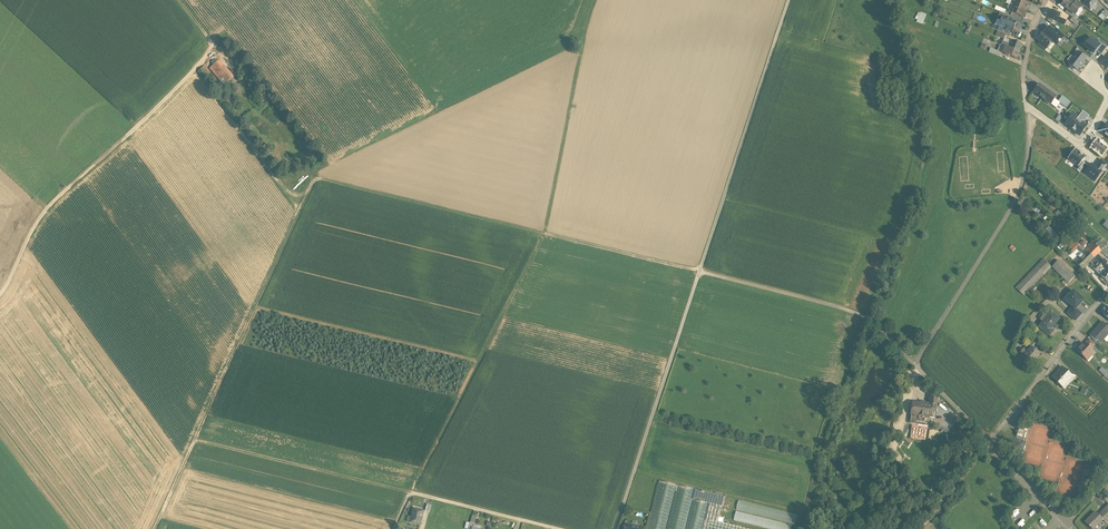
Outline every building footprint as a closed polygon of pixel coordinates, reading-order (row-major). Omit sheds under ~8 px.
[(1020,1),(1019,1),(1017,1),(1016,0),(1014,0),(1012,3),(1014,4),(1013,6),(1026,11),(1028,5),(1023,3),(1023,2),(1020,1)] [(1071,0),(1064,0),(1061,4),(1067,9),(1069,10),(1074,3),(1071,0)] [(1082,5),(1090,11),(1098,0),(1086,0),(1082,5)] [(1074,3),(1069,10),(1074,14),(1075,14),(1080,7),(1074,3)] [(1026,11),(1013,6),(1011,12),(1024,18),(1027,12),(1026,11)] [(1069,10),(1067,9),(1065,12),(1073,17),(1074,18),(1076,15),(1075,14),(1074,14),(1069,10)] [(1060,14),(1052,10),(1048,17),(1057,21),(1058,17),(1060,14)] [(1099,17),(1104,21),(1107,17),(1107,13),(1106,10),(1099,17)] [(1008,18),(1003,16),(1002,18),(998,29),(1003,31),(1004,30),(1012,33),(1017,22),(1013,20),(1008,18)] [(1021,21),(1018,25),(1024,29),(1027,24),(1021,21)] [(1049,27),(1044,33),(1052,41),(1057,45),(1062,39),(1056,33),(1049,27)] [(1058,30),(1056,33),(1062,39),(1065,36),(1058,30)] [(1006,34),(998,31),(996,35),(1004,39),(1006,34)] [(1052,41),(1044,33),(1042,34),(1038,38),(1038,40),(1040,42),(1047,47),(1052,41)] [(1093,54),(1097,49),(1102,43),(1099,41),(1097,43),(1090,38),(1084,47),(1088,50),(1087,51),(1091,54),(1092,53),(1093,54)] [(1022,44),(1012,41),(1011,45),(1009,48),(1017,52),(1019,52),(1022,44)] [(1047,47),(1040,42),(1038,45),(1045,50),(1047,47)] [(1107,47),(1102,43),(1097,49),(1102,53),(1107,47)] [(1009,48),(1005,47),(1003,54),(1015,58),(1017,52),(1009,48)] [(1002,52),(990,48),(989,51),(1000,56),(1002,52)] [(1078,52),(1069,64),(1077,70),(1079,67),(1081,68),(1085,63),(1083,62),(1086,59),(1078,52)] [(227,83),(233,77),(219,61),(210,68),(220,80),(223,78),(227,83)] [(1047,90),(1039,84),(1033,91),(1041,97),(1047,90)] [(260,100),(269,93),(265,89),(264,90),(257,96),(260,100)] [(1056,96),(1047,90),(1041,97),(1045,100),(1046,102),(1048,103),(1050,103),(1050,104),(1054,99),(1056,96)] [(230,107),(235,100),(227,95),(223,102),(230,107)] [(1070,101),(1062,95),(1058,101),(1066,107),(1070,101)] [(1059,103),(1054,99),(1050,104),(1056,108),(1059,103)] [(1065,124),(1073,129),(1081,119),(1078,117),(1077,119),(1072,115),(1065,124)] [(1081,119),(1073,129),(1072,130),(1080,136),(1087,126),(1081,122),(1083,120),(1081,119)] [(1092,148),(1102,156),(1107,148),(1104,146),(1102,144),(1097,141),(1092,148)] [(1068,159),(1077,166),(1078,167),(1082,162),(1085,158),(1082,156),(1082,155),(1079,153),(1078,153),(1074,150),(1068,159)] [(1096,165),(1103,170),(1107,165),(1101,159),(1096,165)] [(1075,169),(1079,172),(1085,165),(1082,162),(1078,167),(1077,166),(1075,169)] [(1095,182),(1103,170),(1096,165),(1095,167),(1091,164),(1084,174),(1095,182)] [(1045,228),(1052,236),(1055,233),(1047,225),(1045,228)] [(1085,250),(1076,241),(1068,250),(1072,254),(1076,249),(1081,254),(1085,250)] [(1104,247),(1098,241),(1095,245),(1100,250),(1104,247)] [(1014,243),(1009,248),(1013,251),(1018,246),(1014,243)] [(1093,247),(1088,252),(1094,258),(1101,251),(1100,250),(1095,245),(1093,247)] [(1063,249),(1059,252),(1065,259),(1069,255),(1063,249)] [(1088,252),(1081,259),(1087,265),(1090,262),(1094,258),(1088,252)] [(1043,258),(1016,287),(1024,295),(1051,266),(1043,258)] [(1087,265),(1081,259),(1079,261),(1076,264),(1082,269),(1087,265)] [(1074,277),(1058,260),(1052,267),(1068,283),(1074,277)] [(1104,260),(1100,264),(1107,272),(1107,264),(1104,260)] [(1099,263),(1093,268),(1107,283),(1107,272),(1100,264),(1099,263)] [(1057,287),(1052,292),(1055,295),(1060,291),(1057,287)] [(1076,309),(1083,300),(1073,291),(1071,294),(1067,297),(1068,298),(1065,301),(1073,307),(1075,309),(1076,309)] [(1067,313),(1075,320),(1081,314),(1076,309),(1075,309),(1073,307),(1067,313)] [(1043,321),(1038,327),(1050,336),(1053,331),(1051,329),(1059,319),(1050,312),(1047,315),(1043,321)] [(1090,336),(1096,341),(1097,340),(1100,343),(1104,339),(1103,338),(1107,333),(1107,334),(1107,327),(1107,326),(1103,322),(1090,336)] [(1036,343),(1030,338),(1026,343),(1032,348),(1036,343)] [(1089,339),(1085,344),(1090,349),(1095,344),(1089,339)] [(1084,343),(1081,346),(1077,350),(1085,358),(1089,354),(1090,356),(1094,352),(1090,349),(1085,344),(1084,343)] [(1040,354),(1032,348),(1028,352),(1026,356),(1025,356),(1033,362),(1034,361),(1035,362),(1038,359),(1036,358),(1040,354)] [(1068,372),(1062,367),(1052,377),(1056,381),(1057,383),(1058,384),(1060,384),(1064,388),(1073,378),(1073,377),(1068,372)] [(1099,372),(1105,377),(1107,374),(1107,373),(1102,368),(1099,372)] [(1077,376),(1070,370),(1068,372),(1073,377),(1073,378),(1074,379),(1077,376)] [(918,403),(914,403),(911,422),(930,425),(931,418),(935,418),(936,411),(938,397),(931,396),(930,401),(930,405),(925,404),(921,403),(921,404),(918,403)] [(1022,430),(1019,429),(1016,439),(1021,441),(1024,431),(1022,430)] [(1021,441),(1016,439),(1013,449),(1023,452),(1025,445),(1023,441),(1021,441)] [(659,480),(647,528),(665,528),(674,491),(677,492),(667,528),(702,528),(708,503),(721,506),(722,506),(725,496),(659,480)] [(837,500),(832,495),(828,499),(833,504),(837,500)] [(797,514),(738,500),(736,509),(795,524),(797,514)] [(718,521),(721,506),(708,503),(702,528),(750,528),(718,521)] [(424,511),(414,508),(410,523),(420,525),(424,511)] [(1104,509),(1098,515),(1103,520),(1102,520),(1105,523),(1107,520),(1107,512),(1104,509)] [(736,510),(733,520),(771,528),(791,528),(792,524),(736,510)] [(1085,522),(1091,528),(1093,528),(1102,520),(1103,520),(1098,515),(1095,512),(1085,522)]
